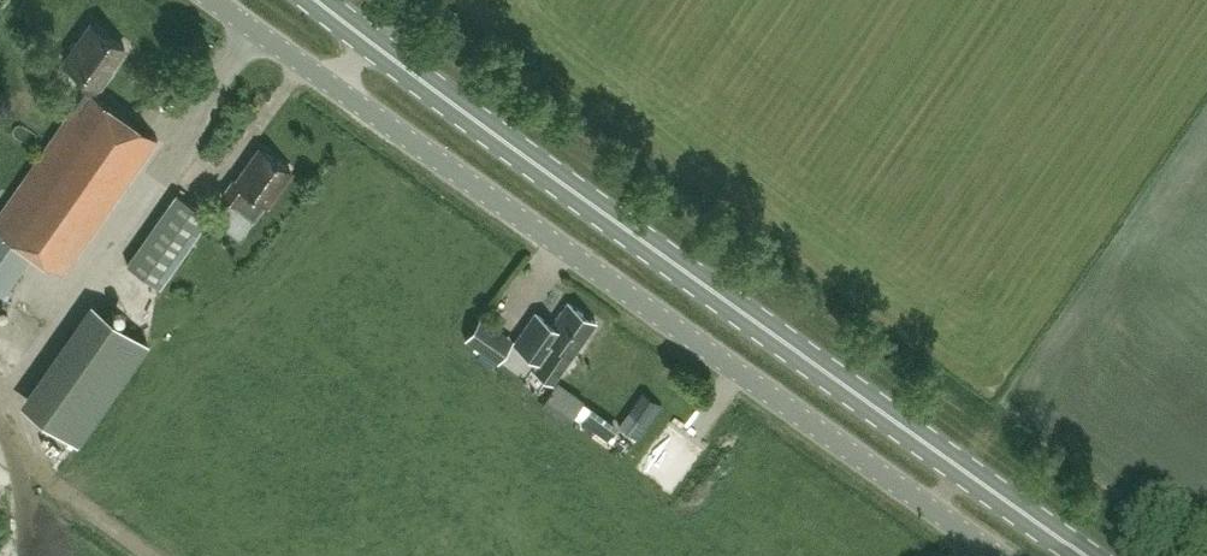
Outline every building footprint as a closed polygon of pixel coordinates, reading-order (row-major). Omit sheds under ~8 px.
[(86,86),(91,90),(124,45),(90,20),(63,58),(87,76),(81,84),(85,87),(86,86)] [(91,90),(86,86),(85,87),(0,208),(0,296),(32,250),(61,270),(155,135),(91,90)] [(265,202),(290,167),(260,146),(236,179),(233,177),(222,193),(253,216),(264,201),(265,202)] [(176,192),(126,263),(158,286),(208,215),(176,192)] [(31,401),(82,435),(150,330),(99,297),(31,401)] [(532,368),(552,382),(596,321),(567,302),(552,324),(535,312),(514,342),(537,359),(532,368)] [(498,361),(512,341),(479,318),(465,338),(498,361)] [(662,406),(626,380),(603,413),(638,438),(662,406)]
